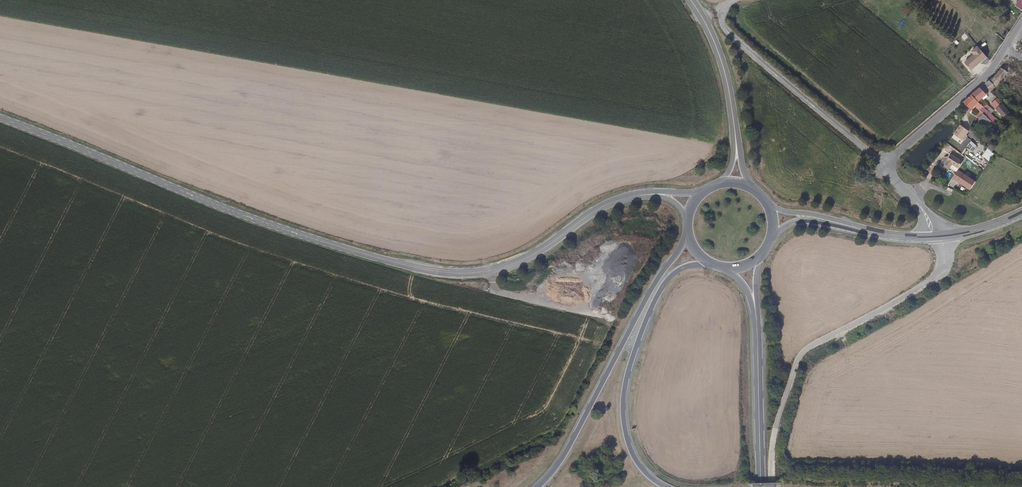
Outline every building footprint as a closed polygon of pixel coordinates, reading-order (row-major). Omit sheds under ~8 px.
[(1021,11),(1021,0),(1017,0),(1014,5),(1021,11)] [(978,47),(971,52),(974,56),(964,63),(971,72),(988,59),(978,47)] [(1017,64),(1010,57),(1001,68),(1009,75),(1017,64)] [(1009,75),(1001,68),(985,85),(991,92),(1000,81),(1006,86),(1010,81),(1006,77),(1009,75)] [(1016,95),(1021,99),(1021,92),(1010,81),(1006,86),(1016,95)] [(987,94),(982,87),(972,96),(987,112),(989,110),(987,108),(988,107),(981,100),(987,94)] [(987,112),(972,96),(967,99),(975,108),(977,106),(979,109),(979,110),(980,111),(975,117),(978,120),(982,116),(987,112)] [(990,100),(995,106),(999,102),(994,96),(990,100)] [(975,108),(967,99),(963,103),(969,110),(972,108),(973,109),(975,108)] [(1001,119),(1008,114),(1004,109),(999,102),(995,106),(993,108),(1001,119)] [(992,127),(982,116),(978,120),(978,121),(987,131),(992,127)] [(967,132),(961,128),(957,133),(955,136),(963,142),(968,133),(967,132)] [(950,169),(957,173),(961,165),(949,158),(944,165),(945,165),(943,168),(949,172),(950,169)] [(983,169),(985,165),(978,160),(975,164),(983,169)] [(976,183),(958,171),(952,180),(970,192),(976,183)]
